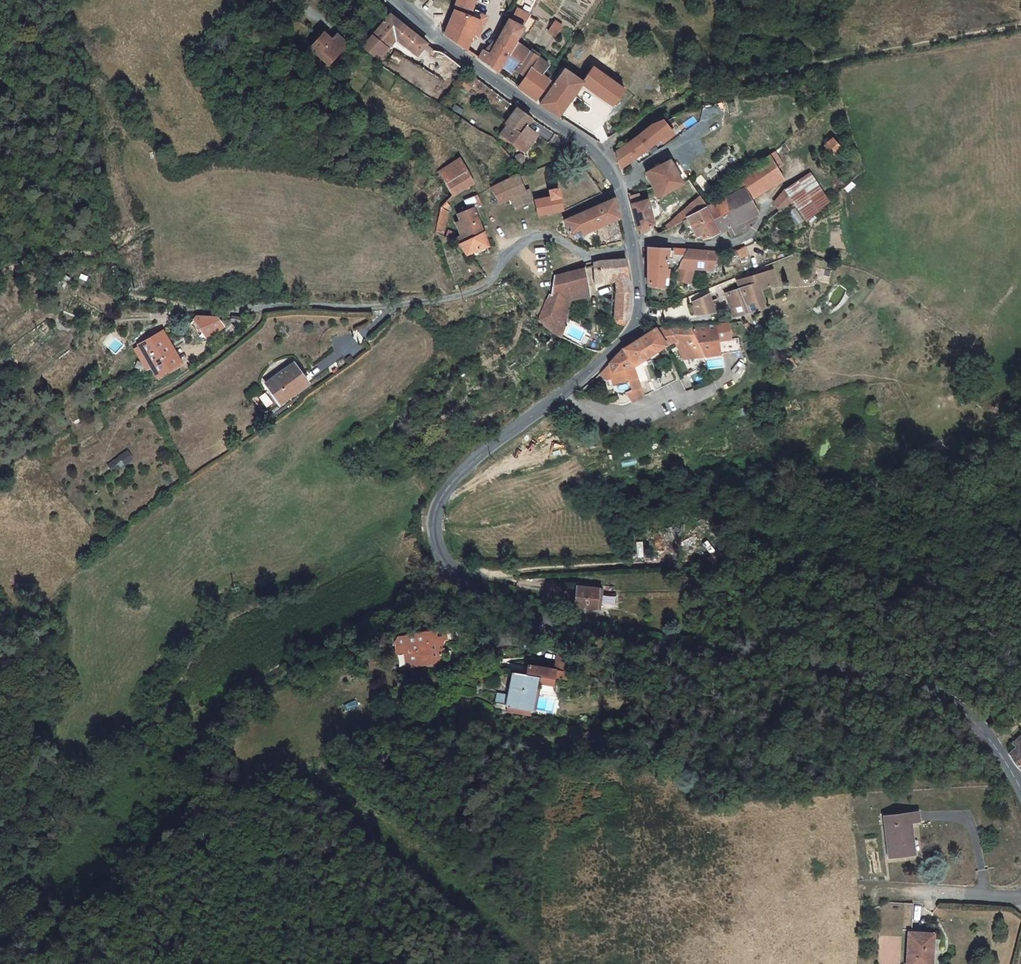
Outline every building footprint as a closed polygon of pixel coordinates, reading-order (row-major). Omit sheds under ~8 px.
[(467,50),(479,21),(484,22),(486,16),(471,10),(473,0),(457,0),(456,7),(454,12),(452,17),(445,34),(467,50)] [(518,8),(510,21),(523,28),(528,19),(529,19),(531,15),(518,8)] [(427,43),(390,13),(362,47),(379,61),(385,53),(382,50),(393,37),(417,56),(427,43)] [(479,59),(499,73),(503,66),(508,55),(516,42),(523,28),(510,21),(508,20),(490,54),(484,51),(479,59)] [(333,35),(330,39),(331,40),(342,48),(344,44),(333,35)] [(344,49),(342,48),(331,40),(330,42),(322,36),(309,52),(329,67),(344,49)] [(532,68),(543,75),(549,65),(516,42),(508,55),(520,64),(516,70),(526,77),(532,68)] [(403,56),(395,51),(390,60),(398,65),(403,56)] [(461,66),(442,52),(434,51),(423,68),(447,82),(461,66)] [(520,64),(508,55),(503,66),(514,74),(516,70),(520,64)] [(623,55),(607,77),(625,89),(638,98),(652,75),(623,55)] [(592,67),(582,82),(582,83),(614,105),(625,89),(607,77),(604,75),(592,67)] [(538,101),(551,81),(543,75),(532,68),(526,77),(519,88),(538,101)] [(541,105),(559,117),(565,109),(559,107),(579,79),(565,70),(541,104),(541,105)] [(475,92),(492,101),(497,92),(480,83),(475,92)] [(528,116),(520,110),(508,125),(510,127),(503,137),(525,153),(536,138),(525,130),(528,127),(533,120),(528,116)] [(636,139),(625,147),(634,159),(657,141),(661,138),(664,142),(674,134),(664,120),(654,124),(652,125),(636,139)] [(536,138),(525,153),(528,155),(541,137),(528,127),(525,130),(536,138)] [(842,149),(833,138),(824,146),(834,157),(842,149)] [(625,147),(616,153),(621,169),(634,159),(625,147)] [(728,147),(703,168),(721,193),(747,172),(745,169),(750,165),(747,159),(741,163),(728,147)] [(747,172),(721,193),(724,197),(743,187),(749,198),(782,177),(769,155),(747,172)] [(460,157),(439,172),(448,181),(466,169),(460,157)] [(684,183),(671,161),(670,159),(648,172),(654,186),(657,185),(663,195),(684,183)] [(448,181),(446,182),(453,195),(473,182),(466,169),(448,181)] [(515,208),(532,200),(527,189),(525,189),(519,176),(491,188),(498,204),(510,199),(515,208)] [(805,219),(816,211),(797,181),(786,187),(786,188),(793,201),(805,219)] [(429,198),(439,209),(445,203),(453,195),(446,182),(429,198)] [(743,187),(724,197),(738,223),(727,228),(731,236),(742,232),(750,226),(746,219),(757,213),(756,211),(760,209),(755,199),(751,201),(749,198),(743,187)] [(560,188),(549,190),(550,197),(535,199),(538,216),(564,211),(560,188)] [(780,211),(793,201),(786,188),(775,200),(780,211)] [(467,240),(458,244),(466,253),(488,245),(474,207),(480,203),(476,196),(465,201),(468,209),(460,213),(462,219),(458,221),(467,240)] [(719,232),(727,228),(738,223),(724,197),(705,207),(719,232)] [(564,220),(569,235),(591,226),(593,229),(619,217),(614,198),(564,220)] [(648,198),(632,205),(639,232),(646,231),(647,230),(654,223),(648,198)] [(704,239),(719,232),(705,207),(687,218),(692,228),(696,226),(704,239)] [(439,209),(437,218),(446,219),(447,211),(446,211),(439,209)] [(437,218),(435,233),(442,237),(446,219),(437,218)] [(448,233),(445,238),(452,241),(454,236),(448,233)] [(747,256),(745,246),(737,249),(740,257),(747,256)] [(681,259),(688,247),(680,247),(678,248),(673,248),(668,249),(648,248),(648,284),(663,286),(667,262),(681,259)] [(706,248),(688,247),(681,259),(675,277),(691,282),(696,267),(713,268),(717,252),(711,250),(706,248)] [(626,261),(625,259),(615,259),(604,260),(601,261),(599,262),(594,263),(595,284),(602,281),(607,278),(611,275),(614,274),(616,275),(618,292),(617,292),(617,300),(620,300),(620,309),(619,309),(616,317),(628,319),(628,318),(629,317),(630,312),(631,308),(631,296),(631,289),(631,285),(629,281),(628,272),(626,261)] [(553,277),(551,294),(579,288),(589,286),(584,268),(553,277)] [(736,310),(737,316),(738,315),(765,305),(759,289),(777,284),(772,271),(742,279),(746,287),(741,288),(730,293),(736,310)] [(582,298),(579,288),(551,294),(549,294),(538,320),(547,328),(553,332),(555,333),(559,336),(565,325),(569,300),(582,298)] [(717,313),(710,293),(695,301),(700,317),(717,313)] [(198,314),(190,320),(202,338),(222,324),(216,317),(198,314)] [(627,322),(628,319),(616,317),(615,316),(614,321),(625,325),(627,322)] [(689,328),(689,329),(702,355),(704,359),(724,357),(723,352),(739,348),(736,335),(729,336),(725,320),(698,325),(695,326),(688,326),(689,328)] [(177,368),(181,365),(169,349),(175,344),(163,329),(138,347),(139,349),(154,368),(162,378),(177,368)] [(656,329),(622,349),(621,350),(609,363),(612,371),(609,372),(613,384),(627,379),(632,389),(626,393),(632,402),(654,392),(647,379),(639,383),(634,365),(651,356),(649,352),(663,344),(665,346),(675,342),(683,358),(702,355),(689,329),(656,329)] [(154,368),(139,349),(136,353),(150,371),(154,368)] [(689,374),(683,362),(676,366),(682,378),(689,374)] [(307,384),(292,363),(266,382),(281,403),(307,384)] [(678,379),(673,367),(657,375),(663,387),(678,379)] [(111,471),(134,461),(129,451),(107,460),(111,471)] [(597,589),(575,587),(574,607),(595,608),(597,589)] [(426,627),(404,631),(405,635),(397,636),(392,641),(394,653),(408,651),(410,666),(418,666),(417,661),(424,659),(429,663),(439,661),(438,657),(442,640),(440,629),(427,631),(426,627)] [(563,666),(567,654),(553,652),(551,665),(563,666)] [(560,676),(562,669),(526,665),(524,673),(510,673),(507,692),(497,692),(495,709),(531,713),(532,698),(537,698),(537,687),(532,686),(533,682),(537,683),(538,681),(553,683),(553,677),(560,676)] [(1010,756),(1020,773),(1020,746),(1010,756)] [(918,813),(886,816),(889,856),(914,855),(911,822),(919,821),(918,813)] [(915,901),(905,901),(904,927),(914,928),(915,901)] [(932,934),(909,933),(906,963),(927,963),(927,949),(931,949),(932,934)]
